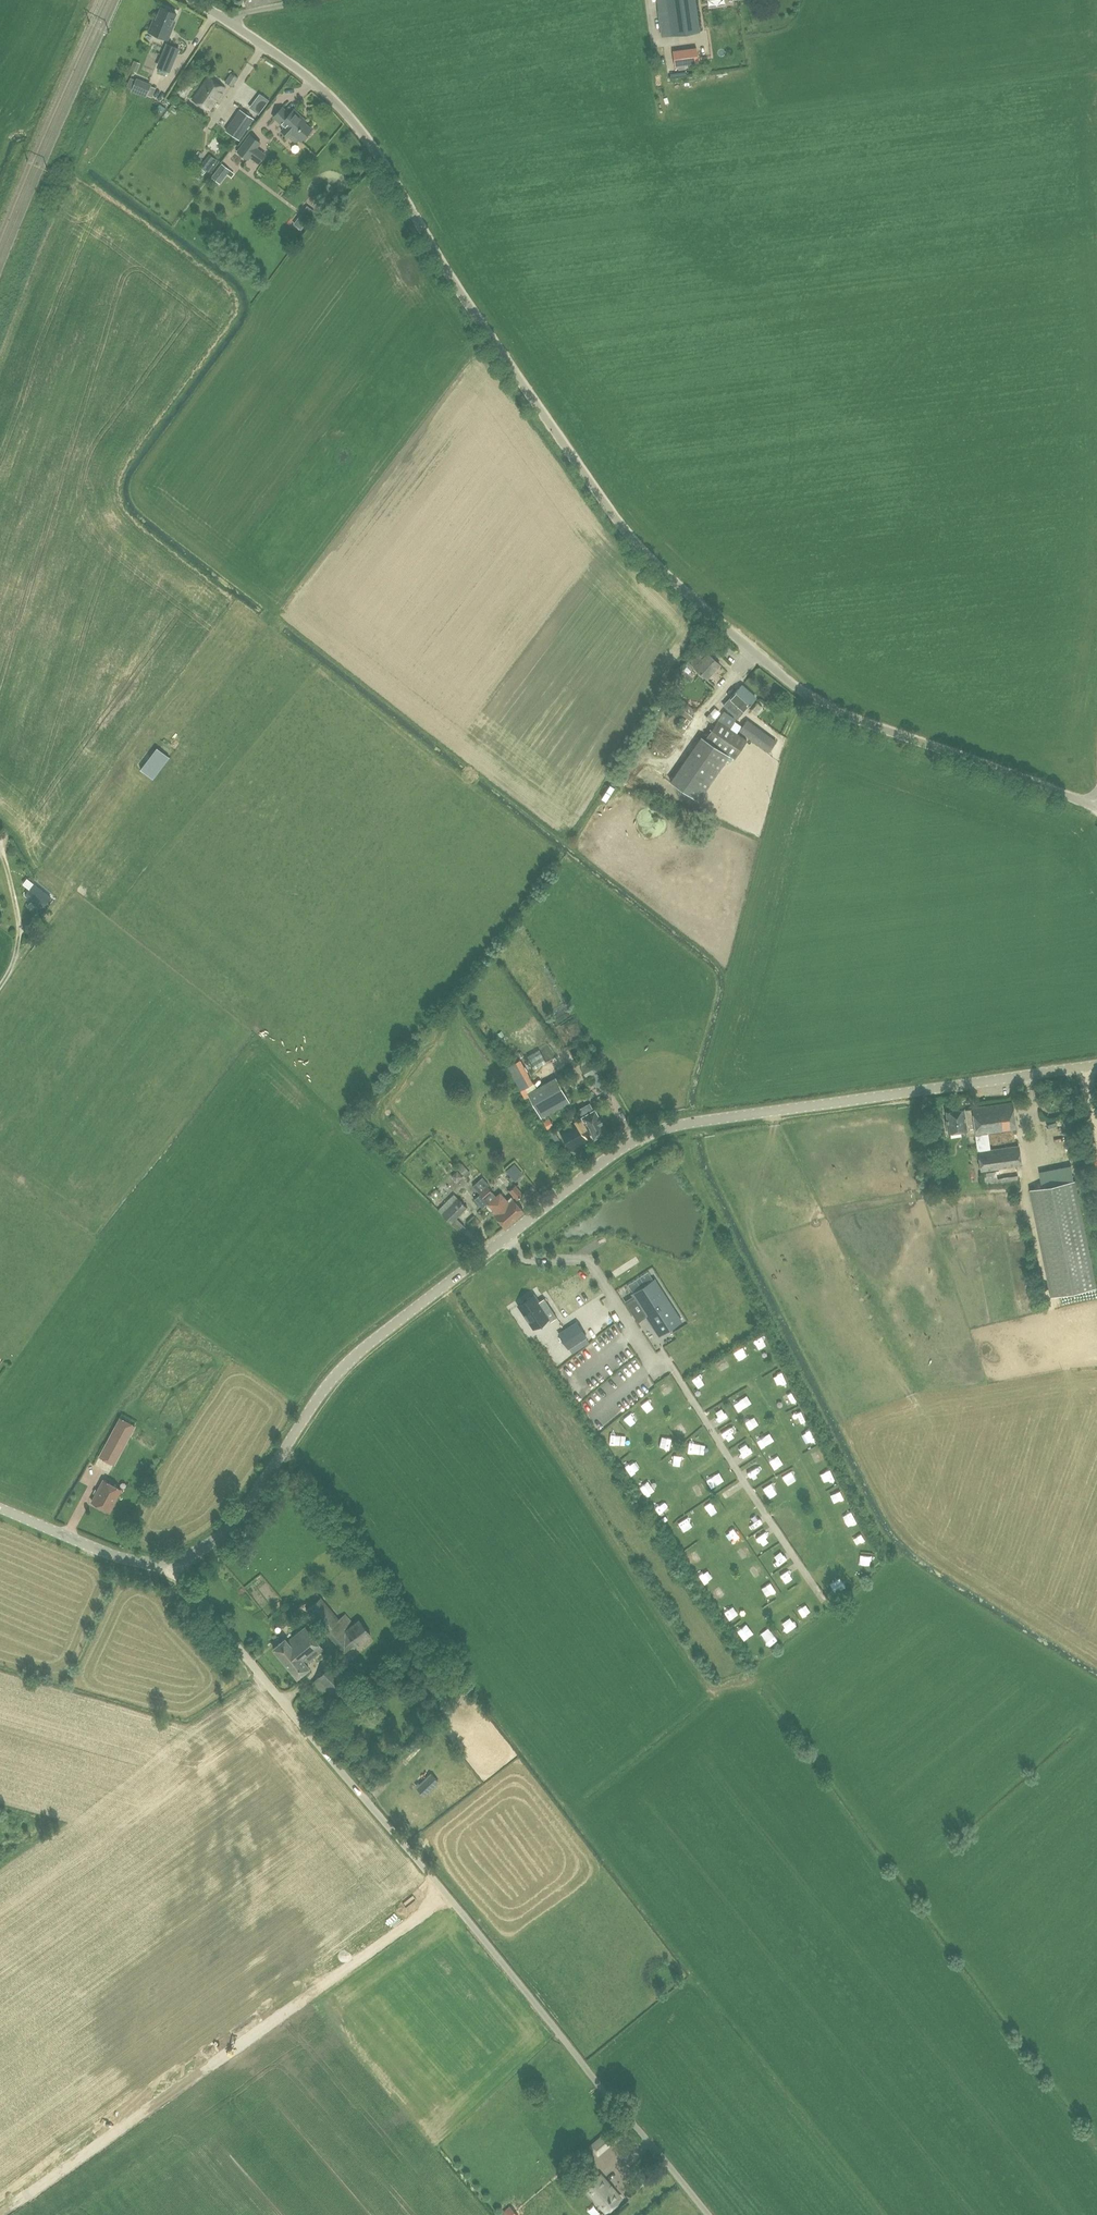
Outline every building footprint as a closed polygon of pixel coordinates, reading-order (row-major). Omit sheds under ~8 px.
[(176,13),(162,7),(156,20),(154,19),(149,31),(167,39),(172,27),(170,26),(176,13)] [(669,12),(657,14),(661,37),(687,33),(686,23),(671,26),(669,12)] [(167,70),(170,72),(179,49),(168,45),(160,67),(158,73),(165,76),(167,70)] [(232,87),(237,77),(230,73),(225,83),(232,87)] [(207,77),(192,99),(209,110),(224,88),(207,77)] [(273,117),(284,127),(281,130),(288,137),(289,136),(296,143),(299,139),(300,140),(311,128),(301,119),(302,117),(293,109),(289,113),(282,107),(273,117)] [(243,135),(254,119),(239,109),(228,125),(243,135)] [(258,164),(260,161),(266,154),(257,148),(261,143),(249,134),(236,151),(248,160),(250,158),(258,164)] [(220,183),(230,170),(221,163),(211,177),(220,183)] [(315,211),(311,208),(307,205),(301,214),(294,223),(301,229),(315,211)] [(695,665),(708,677),(721,664),(708,651),(695,665)] [(742,684),(724,702),(738,716),(756,698),(742,684)] [(696,710),(686,703),(683,708),(692,715),(696,710)] [(715,708),(710,713),(715,717),(720,712),(715,708)] [(722,713),(717,721),(730,729),(735,721),(722,713)] [(740,731),(768,751),(776,740),(748,720),(740,731)] [(701,737),(672,784),(700,802),(730,755),(735,758),(747,740),(730,729),(717,721),(705,740),(701,737)] [(715,836),(709,844),(714,848),(720,840),(715,836)] [(34,883),(25,895),(42,907),(51,896),(34,883)] [(593,1058),(582,1066),(588,1076),(600,1069),(593,1058)] [(556,1078),(528,1093),(542,1118),(571,1102),(556,1078)] [(574,1100),(591,1092),(586,1082),(569,1090),(574,1100)] [(966,1129),(966,1135),(976,1134),(981,1170),(1021,1164),(1019,1145),(990,1149),(988,1132),(1016,1128),(1013,1101),(972,1107),(972,1108),(964,1109),(964,1108),(947,1110),(948,1120),(947,1120),(949,1131),(966,1129)] [(593,1135),(594,1137),(605,1131),(594,1110),(583,1116),(586,1122),(585,1123),(584,1120),(562,1132),(570,1147),(593,1135)] [(543,1121),(548,1130),(554,1126),(549,1117),(543,1121)] [(550,1133),(556,1142),(560,1140),(554,1131),(550,1133)] [(1012,1145),(1022,1143),(1021,1136),(1011,1138),(1012,1145)] [(523,1173),(514,1163),(506,1170),(514,1181),(523,1173)] [(511,1196),(507,1199),(500,1191),(496,1195),(482,1179),(479,1181),(481,1183),(475,1188),(496,1213),(495,1214),(505,1227),(524,1211),(515,1201),(516,1199),(517,1200),(523,1194),(515,1185),(509,1191),(513,1197),(512,1197),(511,1196)] [(1076,1180),(1030,1189),(1052,1296),(1096,1287),(1076,1180)] [(451,1223),(467,1207),(457,1198),(442,1214),(451,1223)] [(463,1227),(467,1224),(460,1215),(456,1219),(463,1227)] [(654,1279),(632,1294),(659,1335),(681,1321),(654,1279)] [(557,1317),(549,1306),(543,1310),(539,1303),(538,1302),(533,1294),(525,1300),(518,1305),(524,1313),(529,1321),(534,1328),(540,1324),(548,1318),(550,1321),(557,1317)] [(586,1336),(577,1322),(559,1333),(568,1348),(586,1336)] [(753,1428),(757,1425),(753,1416),(748,1419),(753,1428)] [(134,1426),(118,1418),(107,1440),(106,1440),(121,1448),(134,1426)] [(623,1445),(624,1431),(613,1431),(613,1444),(623,1445)] [(763,1444),(772,1440),(770,1435),(761,1438),(763,1444)] [(634,1474),(639,1470),(633,1461),(628,1464),(634,1474)] [(790,1483),(800,1478),(794,1468),(785,1472),(790,1483)] [(646,1492),(655,1486),(648,1476),(639,1482),(646,1492)] [(92,1501),(93,1502),(93,1504),(95,1505),(98,1504),(103,1507),(103,1510),(106,1511),(108,1510),(109,1510),(121,1488),(103,1479),(92,1501)] [(863,1565),(873,1565),(874,1552),(864,1552),(863,1565)] [(782,1569),(787,1576),(795,1571),(791,1564),(782,1569)] [(715,1590),(721,1600),(729,1594),(723,1585),(715,1590)] [(321,1597),(306,1609),(342,1652),(355,1644),(357,1646),(371,1635),(359,1618),(344,1630),(336,1622),(339,1619),(321,1597)] [(807,1617),(816,1611),(809,1601),(800,1606),(807,1617)] [(737,1604),(728,1609),(732,1616),(741,1611),(737,1604)] [(285,1637),(273,1647),(297,1676),(309,1667),(305,1663),(323,1648),(305,1626),(287,1640),(285,1637)] [(341,1695),(359,1677),(351,1669),(346,1673),(334,1661),(317,1678),(327,1688),(331,1692),(333,1691),(335,1689),(341,1695)] [(339,1709),(344,1703),(339,1699),(333,1706),(339,1709)] [(434,1771),(419,1786),(428,1795),(443,1780),(434,1771)] [(602,2137),(592,2146),(599,2154),(609,2145),(602,2137)] [(621,2198),(601,2174),(586,2187),(606,2211),(621,2198)]
